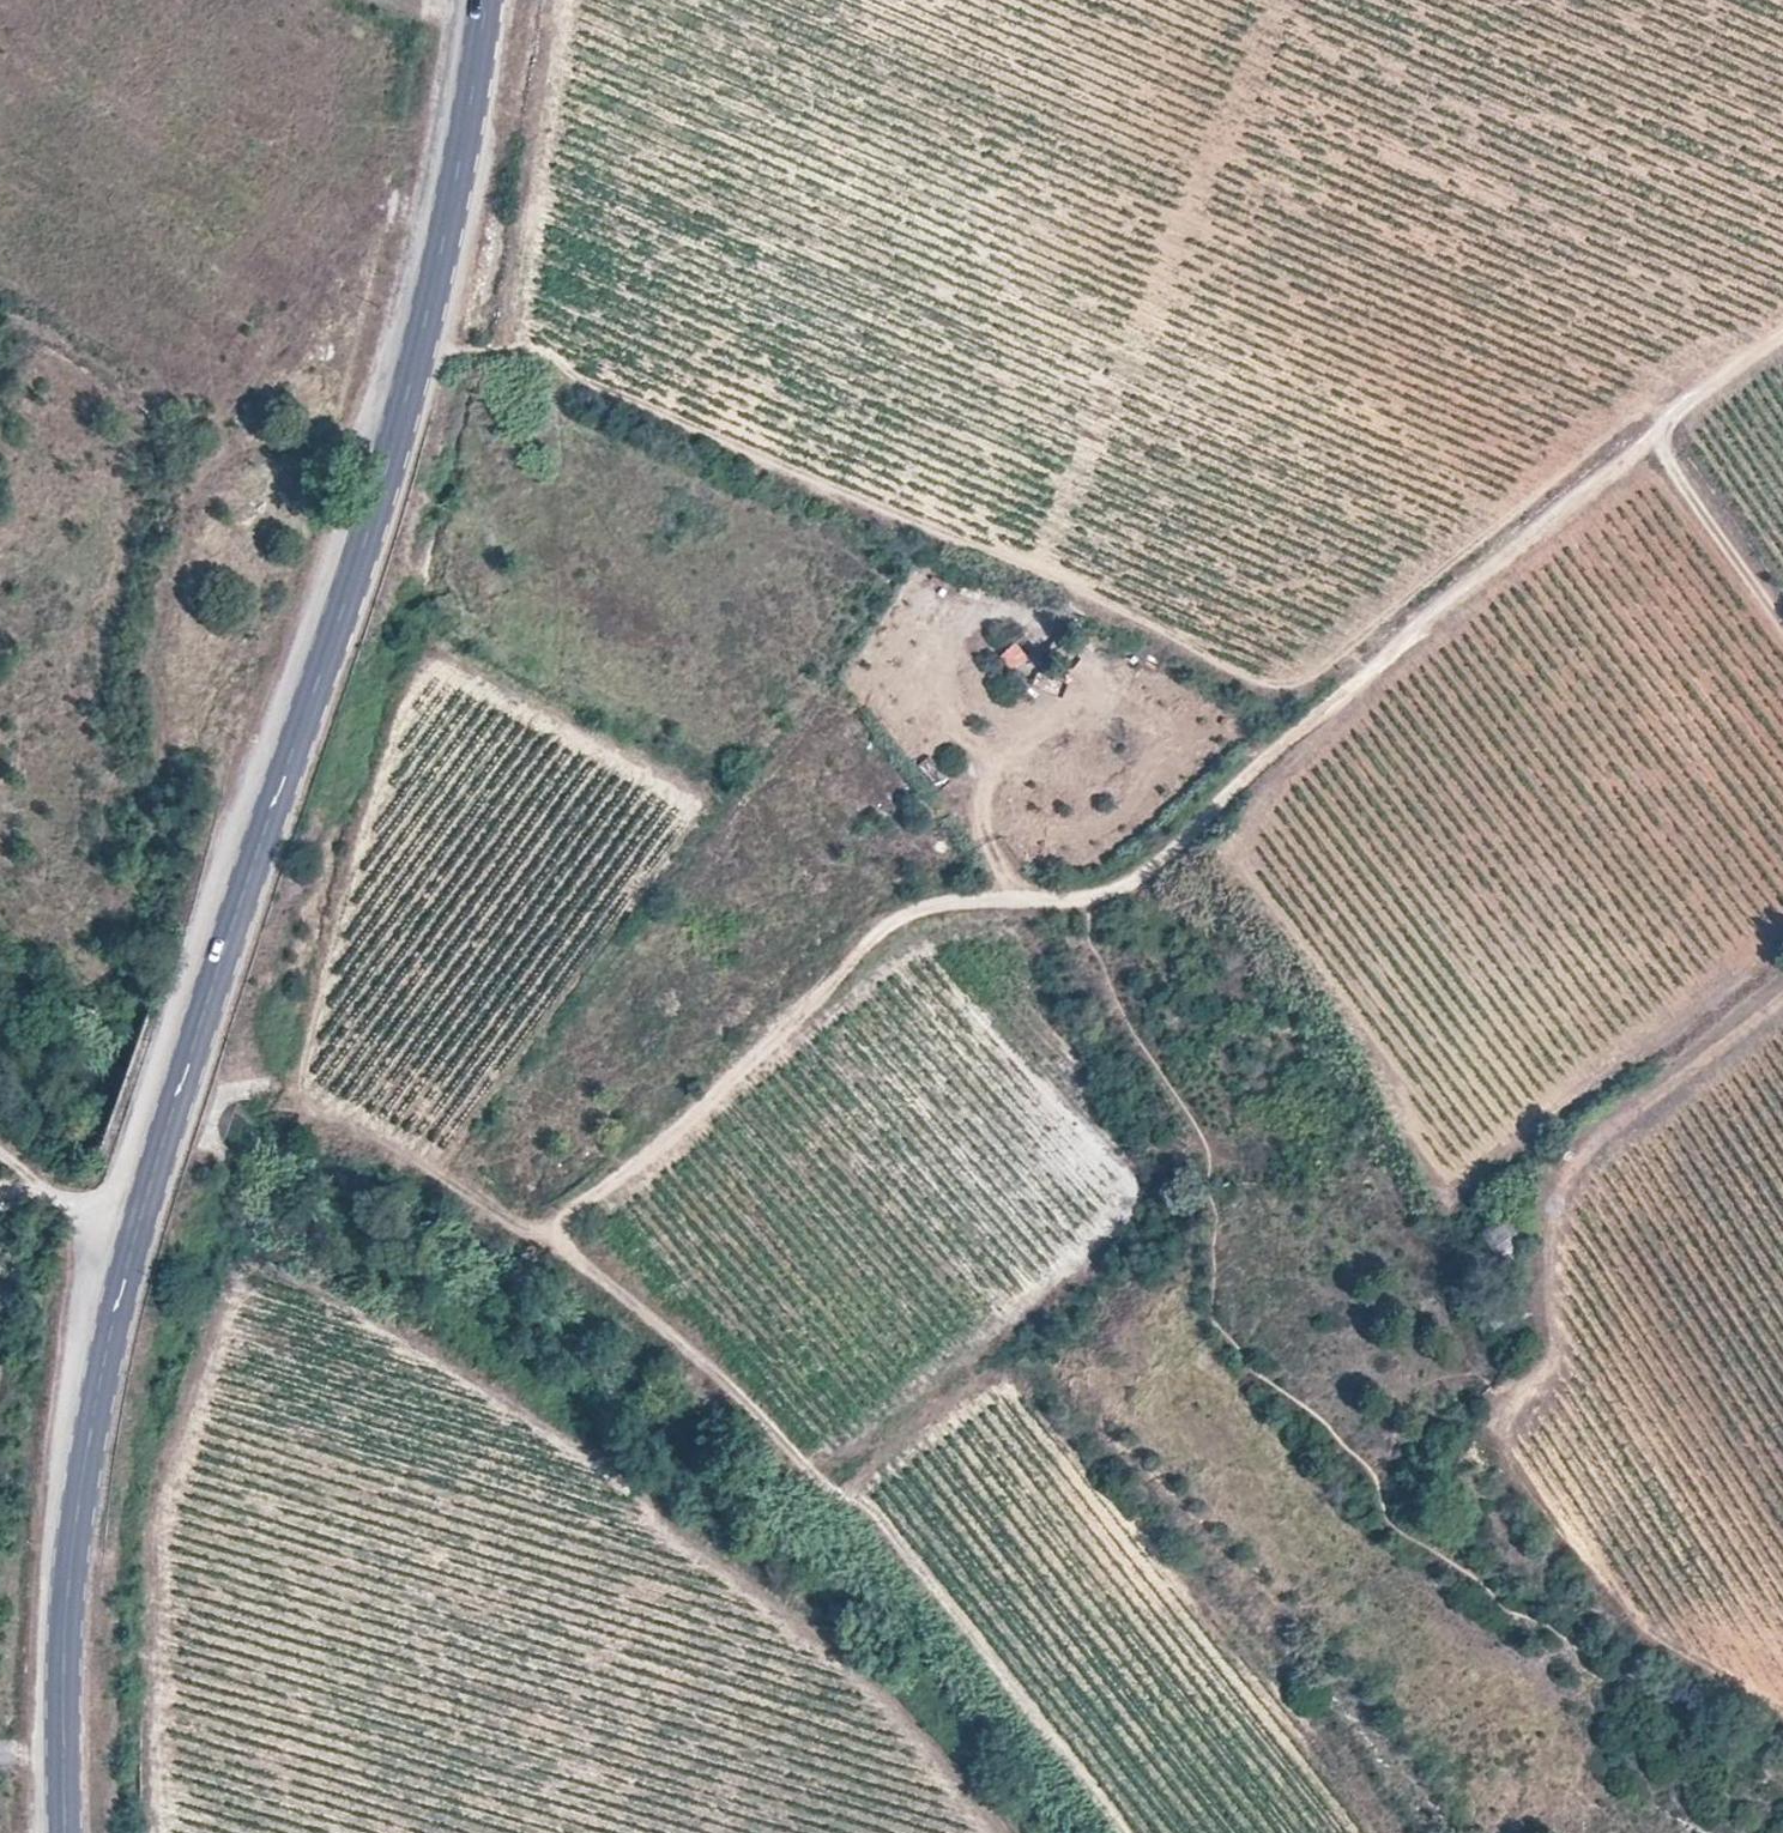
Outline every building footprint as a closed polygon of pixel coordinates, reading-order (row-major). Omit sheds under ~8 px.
[(1535,1231),(1523,1212),(1492,1231),(1505,1252),(1535,1231)]
